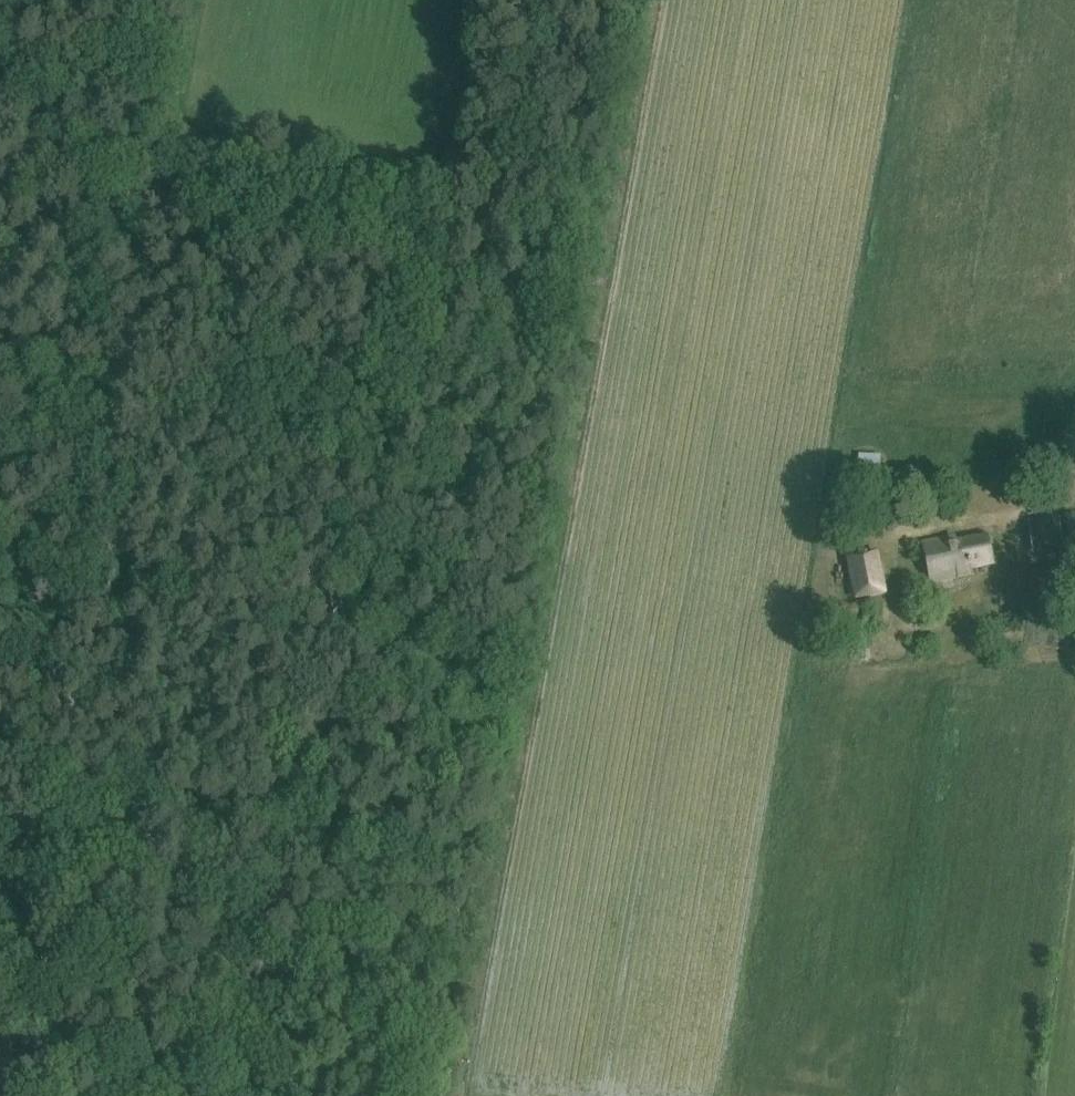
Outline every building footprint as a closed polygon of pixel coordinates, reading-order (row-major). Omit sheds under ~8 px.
[(858,455),(858,457),(858,467),(880,468),(880,457),(880,456),(858,455)] [(1074,531),(1074,517),(1065,519),(1068,533),(1074,531)] [(1033,538),(1060,534),(1057,519),(1030,523),(1033,538)] [(958,544),(957,538),(924,544),(931,582),(972,575),(971,568),(991,564),(987,540),(958,544)] [(854,595),(883,590),(876,553),(848,558),(854,595)]
